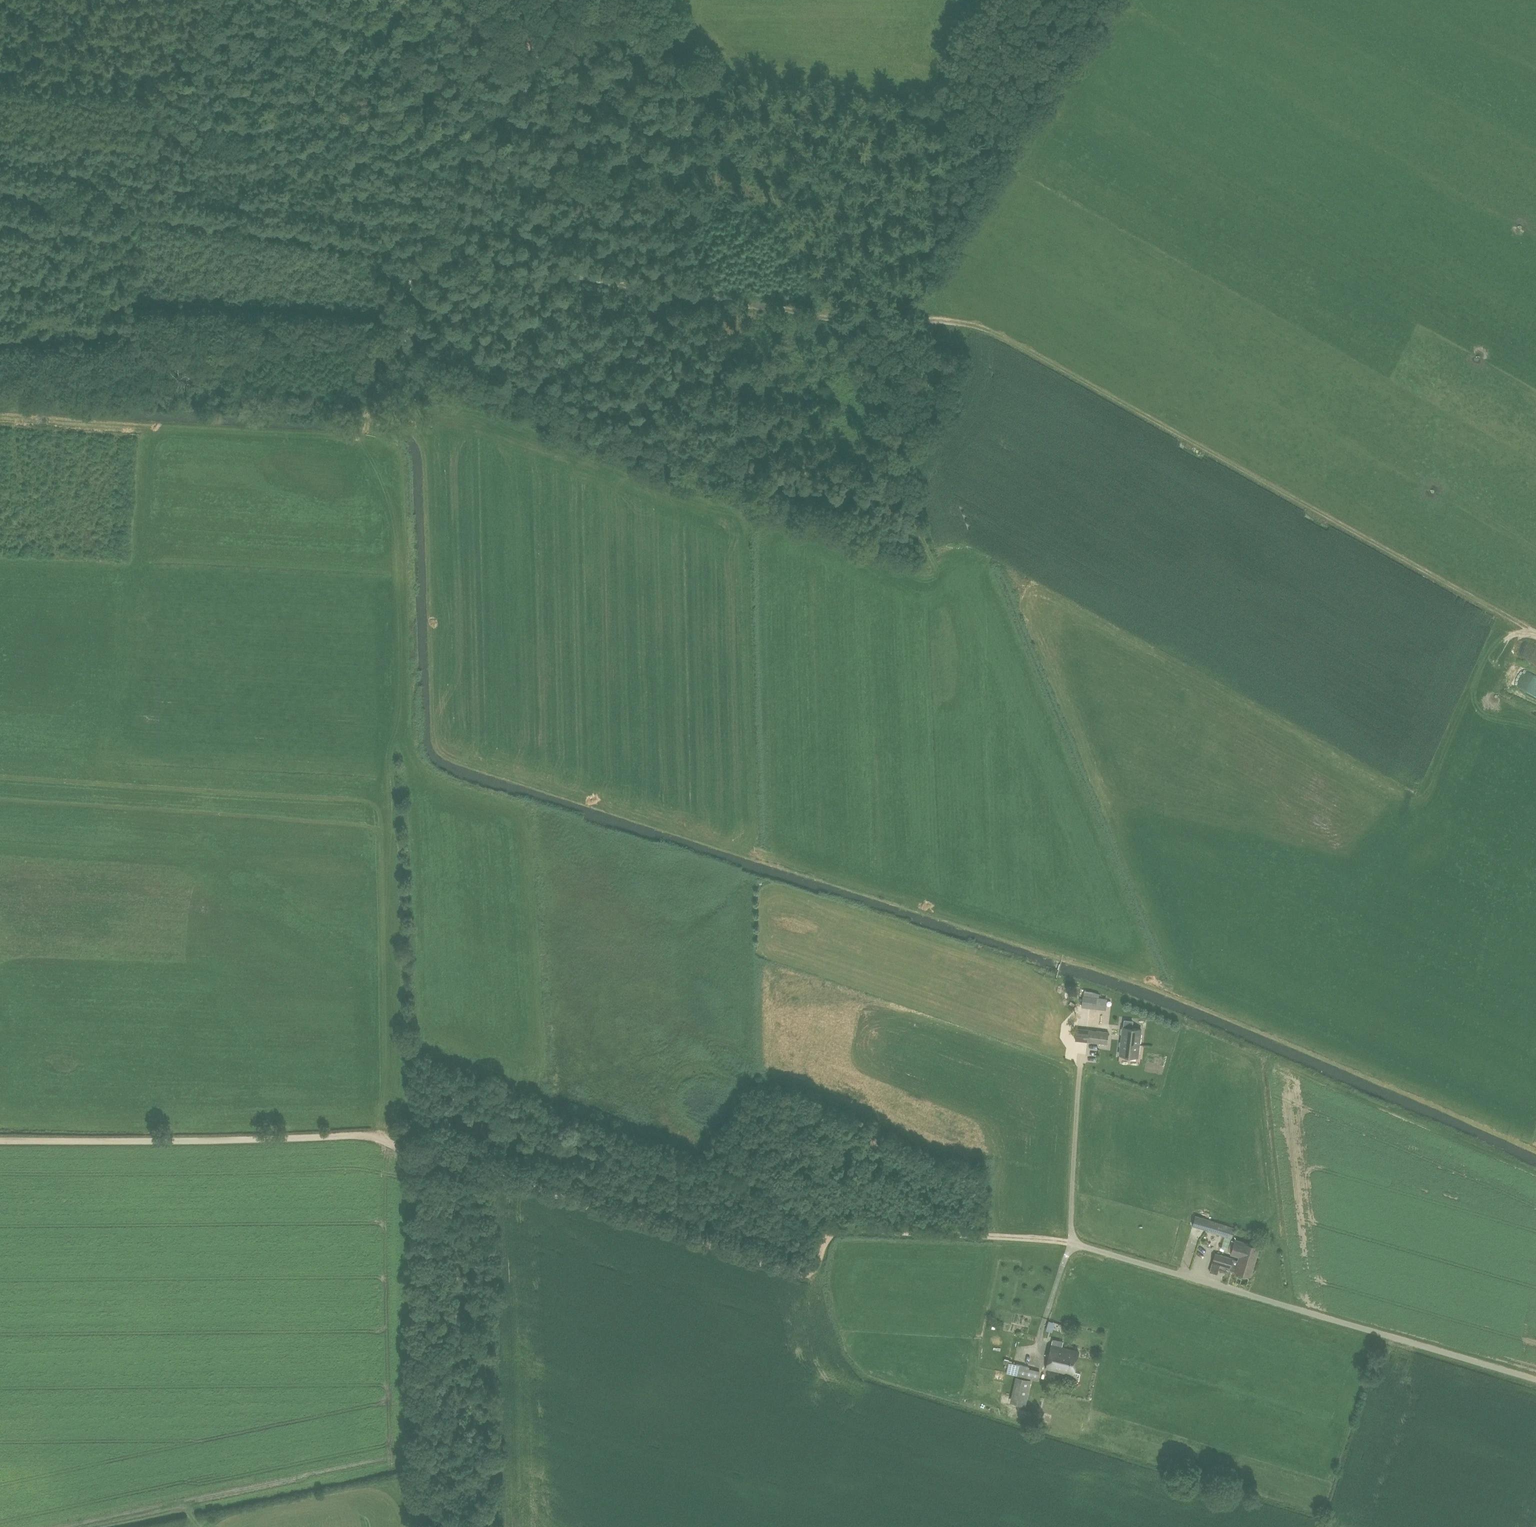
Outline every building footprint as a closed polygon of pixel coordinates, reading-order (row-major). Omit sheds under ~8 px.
[(1081,1006),(1106,1010),(1107,998),(1083,995),(1081,1006)] [(1139,1056),(1143,1028),(1132,1027),(1133,1020),(1126,1020),(1121,1054),(1139,1056)] [(1087,1042),(1088,1029),(1076,1027),(1075,1040),(1087,1042)] [(1087,1042),(1107,1044),(1108,1031),(1088,1029),(1087,1042)] [(1195,1215),(1192,1225),(1208,1230),(1231,1238),(1235,1227),(1195,1215)] [(1215,1253),(1213,1262),(1230,1267),(1230,1269),(1250,1276),(1260,1247),(1235,1239),(1230,1254),(1239,1256),(1238,1260),(1215,1253)] [(1073,1373),(1078,1351),(1051,1345),(1046,1367),(1073,1373)] [(1006,1372),(1038,1380),(1040,1371),(1029,1368),(1030,1366),(1009,1362),(1006,1372)] [(1026,1405),(1031,1381),(1031,1380),(1016,1376),(1010,1402),(1026,1405)]
